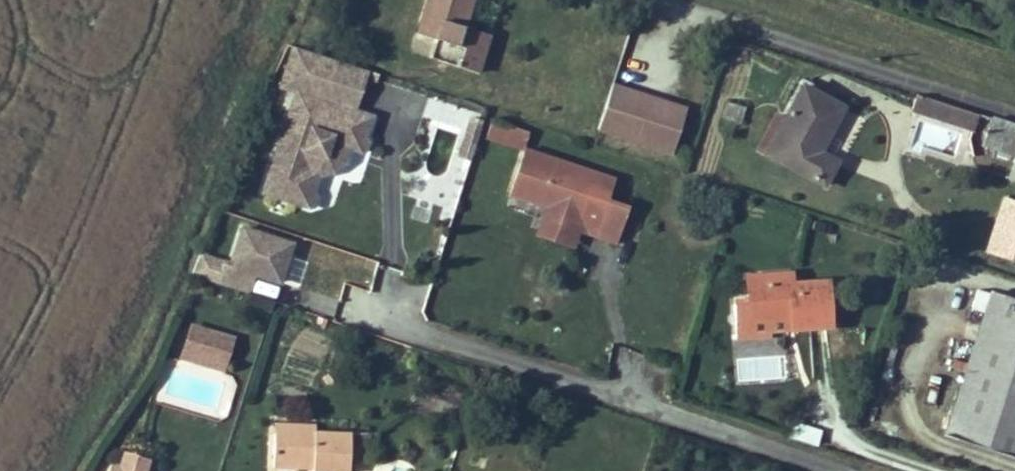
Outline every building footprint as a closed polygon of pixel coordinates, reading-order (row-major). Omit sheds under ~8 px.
[(472,0),(428,0),(420,24),(439,30),(436,39),(430,58),(477,72),(489,34),(464,26),(472,0)] [(436,39),(439,30),(420,24),(417,33),(436,39)] [(366,136),(373,116),(354,110),(326,100),(338,62),(292,47),(280,86),(295,91),(262,192),(309,208),(313,206),(316,198),(312,191),(318,176),(333,172),(346,163),(351,149),(361,152),(365,150),(368,142),(366,136)] [(354,110),(367,71),(338,62),(326,100),(354,110)] [(376,81),(378,75),(368,71),(366,78),(376,81)] [(672,153),(685,114),(656,105),(658,99),(612,84),(598,129),(672,153)] [(818,152),(843,107),(803,85),(785,120),(766,154),(823,185),(836,161),(818,152)] [(963,127),(968,110),(917,94),(911,110),(963,127)] [(687,109),(658,99),(656,105),(685,114),(687,109)] [(741,122),(745,109),(727,103),(722,117),(741,122)] [(972,130),(977,113),(968,110),(963,127),(972,130)] [(766,154),(785,120),(776,115),(757,149),(766,154)] [(475,145),(482,121),(472,117),(464,142),(475,145)] [(991,118),(981,145),(1014,157),(1007,178),(1014,181),(1014,126),(991,118)] [(522,147),(527,131),(491,120),(487,136),(494,138),(495,135),(506,138),(505,141),(522,147)] [(470,161),(475,145),(464,142),(460,157),(470,161)] [(607,201),(614,179),(524,150),(509,195),(541,205),(542,201),(548,203),(547,207),(543,220),(562,226),(564,219),(598,230),(607,201)] [(1005,197),(987,252),(1014,261),(1014,201),(1005,197)] [(616,244),(627,208),(607,201),(598,230),(564,219),(562,226),(543,220),(538,234),(572,246),(578,230),(616,244)] [(280,282),(292,244),(242,228),(230,265),(199,255),(191,275),(218,284),(224,264),(280,282)] [(249,293),(255,274),(224,264),(218,284),(249,293)] [(831,326),(828,281),(792,283),(791,273),(747,276),(750,322),(792,319),(793,328),(831,326)] [(880,289),(880,278),(860,279),(861,286),(861,290),(880,289)] [(985,311),(991,294),(977,289),(971,307),(985,311)] [(992,292),(991,294),(985,311),(945,435),(1014,458),(1014,300),(992,292)] [(323,327),(325,320),(317,317),(314,324),(323,327)] [(793,328),(792,319),(750,322),(751,331),(793,328)] [(228,352),(232,339),(191,327),(187,340),(196,343),(191,360),(213,366),(218,349),(228,352)] [(191,360),(196,343),(187,340),(182,357),(191,360)] [(223,369),(228,352),(218,349),(213,366),(223,369)] [(294,435),(294,424),(274,423),(274,434),(294,435)] [(367,433),(315,431),(315,424),(294,424),(294,435),(274,434),(273,468),(305,469),(305,464),(312,464),(312,469),(312,470),(349,470),(349,462),(366,462),(367,433)] [(815,445),(818,432),(794,424),(790,437),(815,445)] [(148,463),(124,455),(119,470),(124,470),(146,470),(148,463)]
